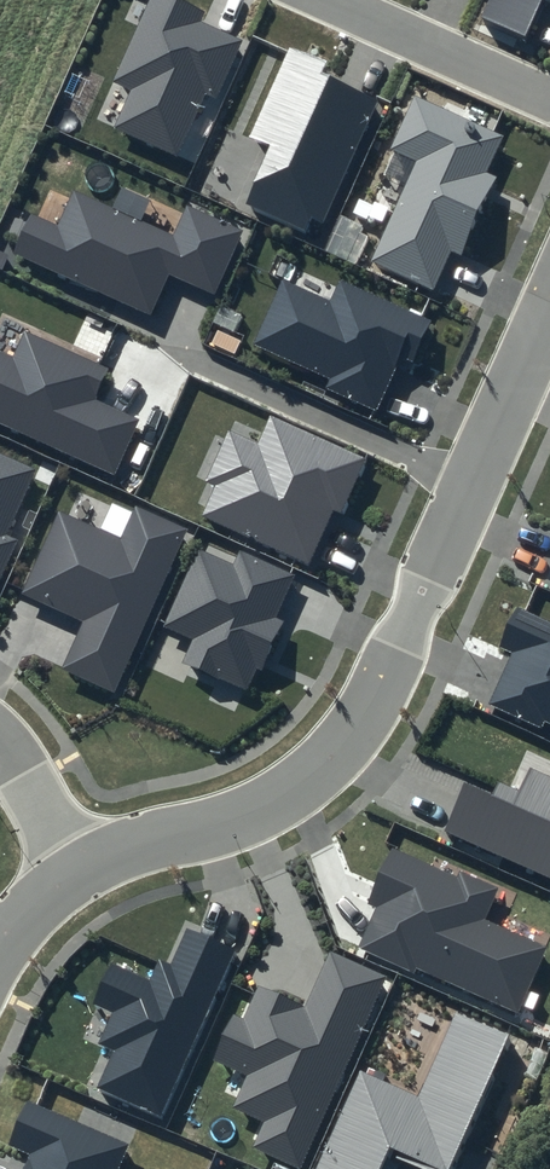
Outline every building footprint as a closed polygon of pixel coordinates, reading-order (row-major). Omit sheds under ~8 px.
[(179,0),(148,0),(111,82),(129,89),(113,128),(177,156),(204,94),(216,100),(243,40),(200,21),(204,11),(179,0)] [(482,16),(525,36),(540,0),(489,0),(482,16)] [(323,63),(289,48),(248,138),(270,147),(245,203),(306,231),(312,218),(323,222),(378,98),(319,72),(323,63)] [(502,135),(415,96),(391,150),(416,161),(371,262),(434,289),(449,250),(463,256),(497,177),(485,170),(502,135)] [(56,226),(31,215),(13,253),(149,315),(167,274),(215,295),(244,230),(185,204),(172,234),(73,191),(56,226)] [(330,301),(282,280),(253,344),(329,378),(324,388),(376,411),(401,355),(413,362),(432,320),(341,281),(330,301)] [(0,352),(0,423),(115,476),(140,419),(94,397),(108,367),(25,330),(11,357),(0,352)] [(367,461),(268,418),(258,443),(227,430),(205,481),(214,485),(201,516),(311,566),(333,510),(343,515),(367,461)] [(0,453),(0,575),(16,539),(4,534),(34,468),(0,453)] [(121,538),(58,512),(20,594),(82,622),(61,667),(116,692),(187,529),(135,506),(121,538)] [(232,563),(196,548),(162,627),(192,640),(182,665),(245,692),(295,575),(239,549),(232,563)] [(517,607),(499,648),(511,653),(489,704),(542,728),(545,722),(549,724),(549,622),(517,607)] [(465,784),(444,830),(549,878),(549,776),(530,768),(518,790),(499,782),(492,795),(465,784)] [(456,876),(391,847),(365,903),(376,907),(358,946),(516,1017),(544,947),(484,920),(498,888),(459,870),(456,876)] [(236,948),(186,929),(168,964),(159,959),(148,980),(112,965),(92,1004),(112,1013),(98,1041),(115,1048),(96,1088),(160,1117),(236,948)] [(329,950),(305,1002),(256,985),(242,1018),(232,1014),(211,1060),(246,1074),(230,1107),(262,1122),(252,1146),(299,1168),(300,1168),(385,975),(329,950)] [(456,1011),(419,1095),(359,1069),(315,1168),(380,1168),(390,1147),(442,1168),(452,1168),(511,1037),(456,1011)] [(28,1103),(7,1146),(28,1154),(22,1168),(117,1168),(127,1144),(28,1103)]
